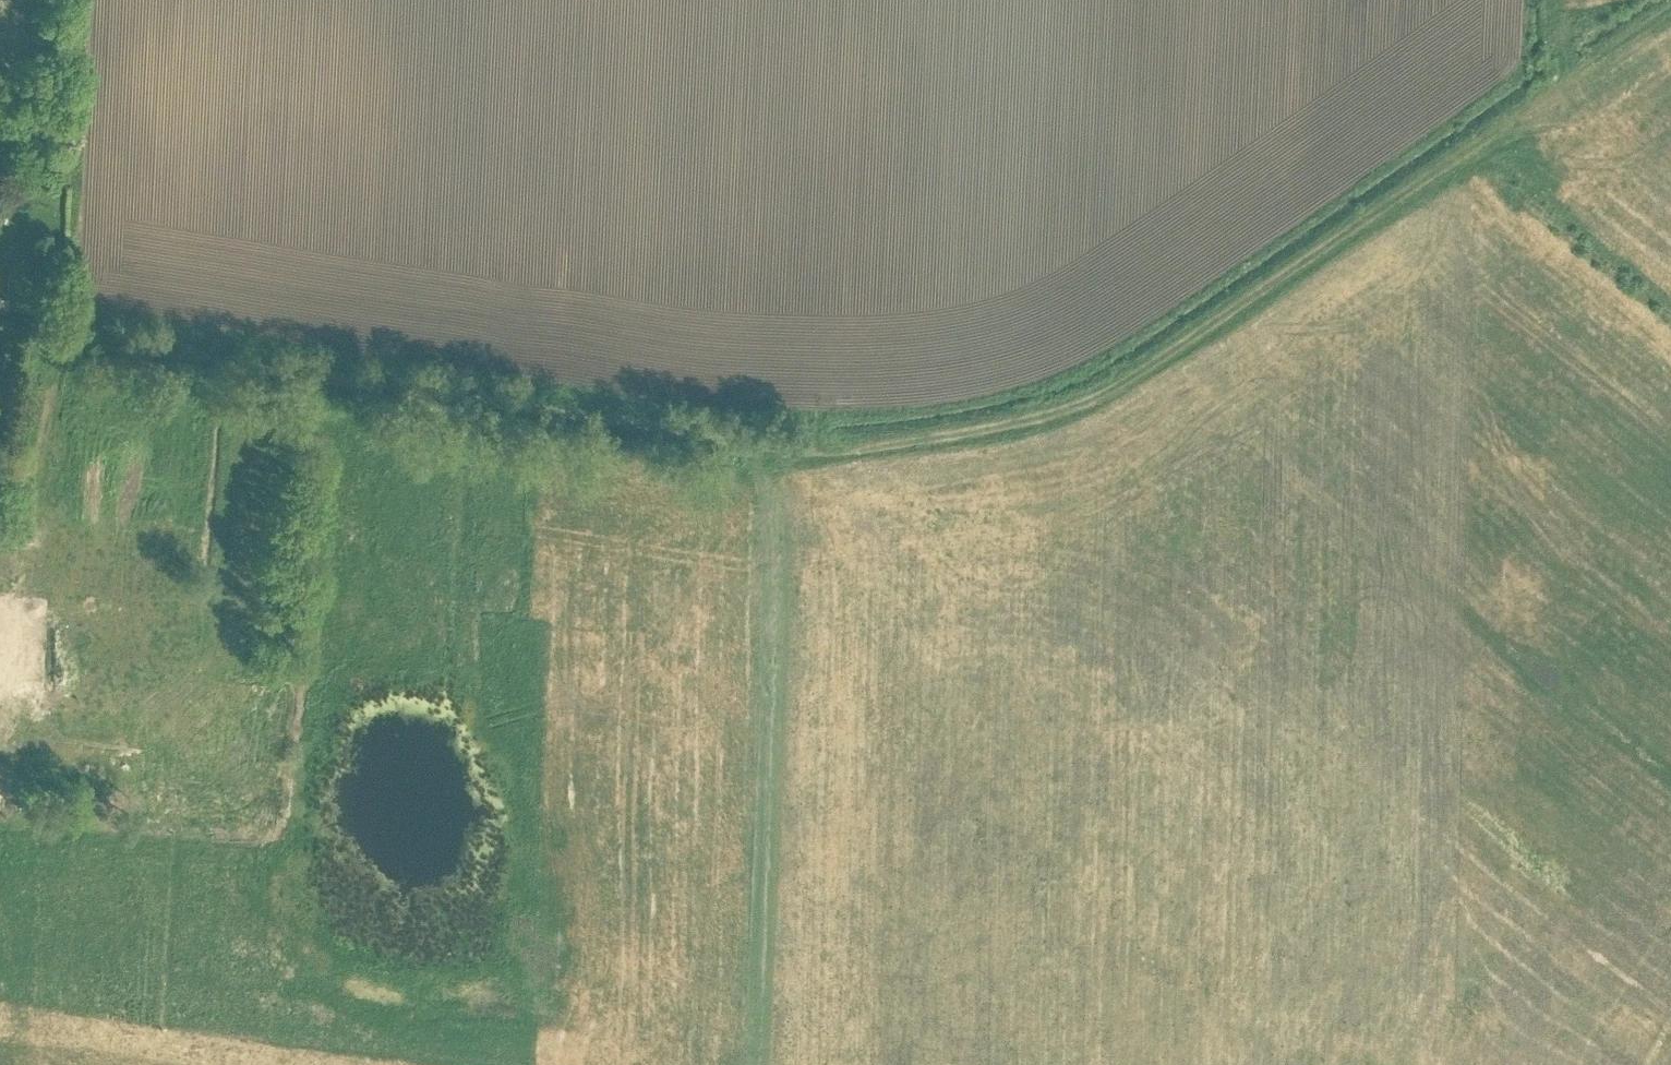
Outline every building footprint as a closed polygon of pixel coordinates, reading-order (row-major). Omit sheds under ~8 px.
[(0,302),(0,311),(8,311),(9,297),(0,297),(0,302)]
